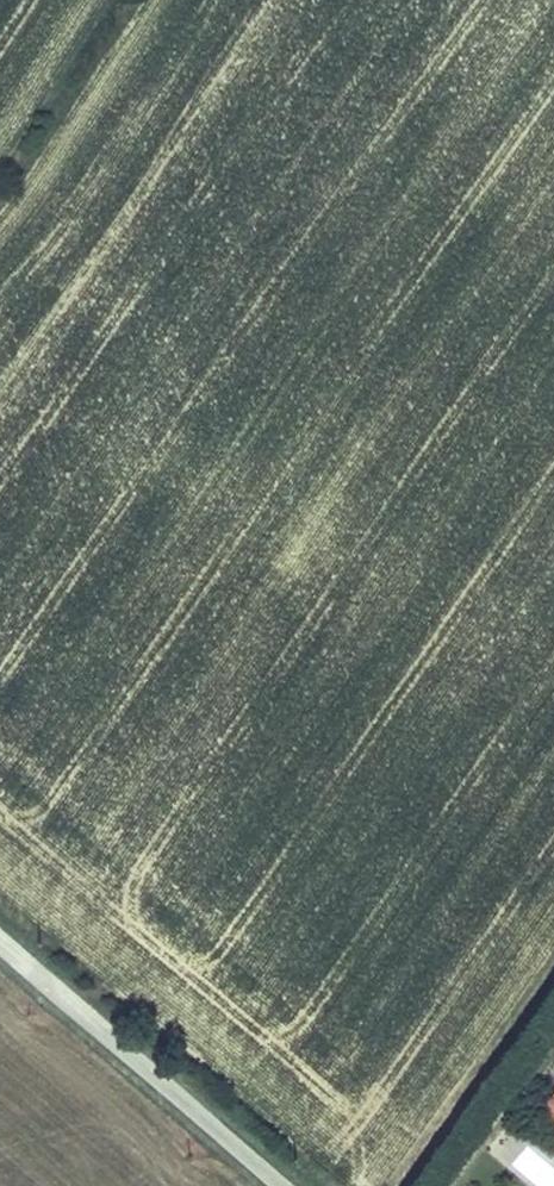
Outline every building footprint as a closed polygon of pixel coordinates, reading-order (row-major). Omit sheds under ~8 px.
[(541,1116),(553,1128),(553,1100),(541,1116)] [(507,1168),(532,1185),(553,1185),(553,1166),(525,1144),(507,1168)]
